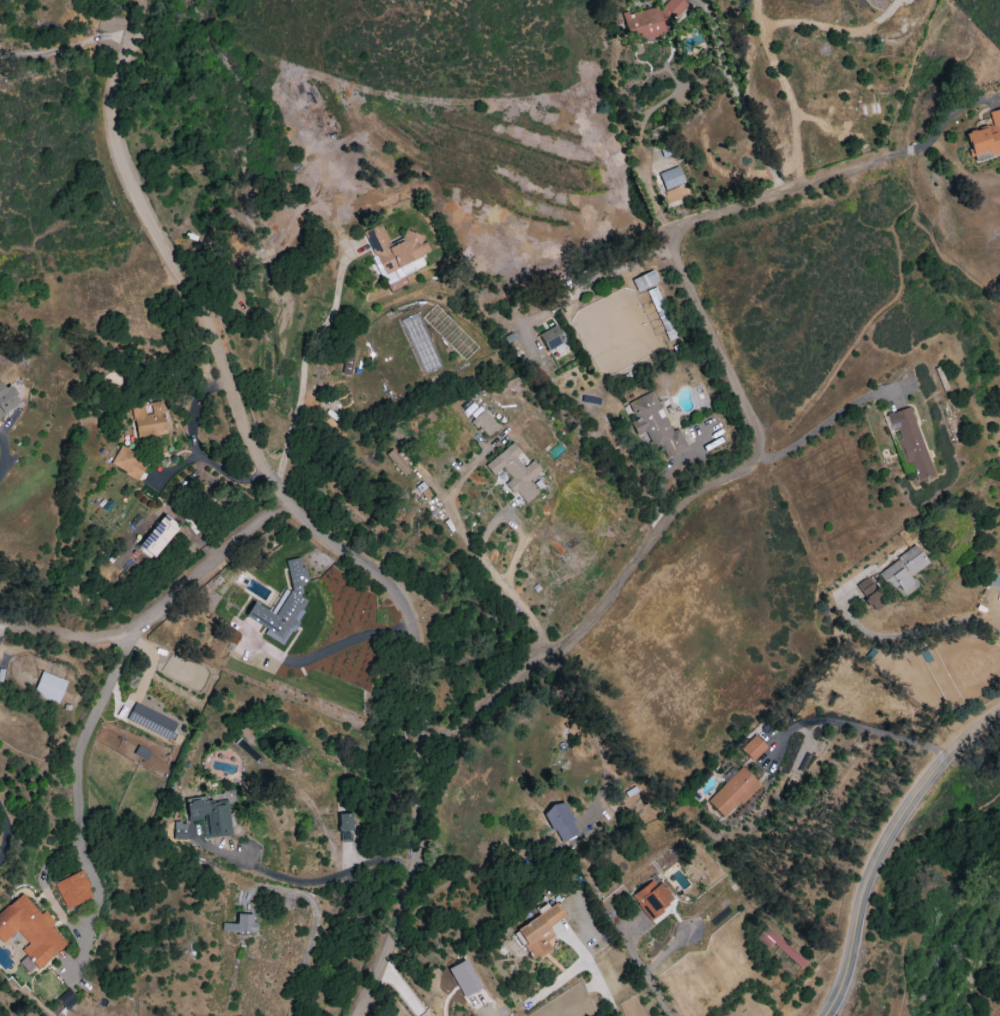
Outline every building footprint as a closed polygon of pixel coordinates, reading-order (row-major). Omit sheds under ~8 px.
[(663,18),(684,12),(681,0),(677,0),(622,16),(630,41),(666,31),(663,18)] [(992,125),(965,133),(971,155),(989,151),(990,157),(999,154),(999,109),(988,112),(992,125)] [(664,191),(684,183),(678,166),(658,174),(664,191)] [(363,231),(383,284),(413,273),(408,262),(429,254),(420,230),(404,236),(388,242),(381,224),(363,231)] [(631,279),(636,291),(658,283),(653,270),(631,279)] [(676,338),(659,287),(648,290),(665,341),(676,338)] [(565,342),(556,325),(538,335),(548,352),(565,342)] [(350,375),(354,353),(345,351),(341,374),(350,375)] [(21,405),(10,386),(4,389),(0,382),(0,418),(21,405)] [(628,402),(635,420),(630,422),(635,436),(645,432),(652,448),(660,444),(665,458),(687,449),(678,428),(670,432),(653,391),(628,402)] [(131,406),(137,438),(167,433),(161,401),(146,403),(131,406)] [(896,440),(904,466),(911,464),(917,480),(932,476),(910,407),(885,414),(891,432),(897,430),(900,439),(896,440)] [(498,426),(482,409),(469,420),(486,438),(498,426)] [(528,481),(541,471),(532,460),(523,468),(515,457),(520,452),(512,443),(484,466),(492,476),(502,468),(511,479),(504,485),(513,496),(517,493),(525,503),(537,493),(528,481)] [(147,462),(119,447),(110,465),(138,480),(147,462)] [(410,471),(392,449),(385,454),(402,477),(410,471)] [(178,526),(163,514),(137,547),(152,559),(178,526)] [(909,576),(928,564),(916,546),(876,572),(889,591),(896,587),(902,596),(916,587),(909,576)] [(286,560),(291,592),(283,593),(274,610),(268,611),(252,603),(245,617),(265,628),(266,636),(284,645),(301,612),(301,610),(306,601),(302,599),(300,585),(307,583),(304,569),(300,566),(298,558),(286,560)] [(991,571),(988,586),(999,588),(999,573),(991,571)] [(886,603),(866,577),(854,586),(874,612),(886,603)] [(66,680),(40,673),(33,697),(59,704),(66,680)] [(177,723),(134,703),(126,720),(169,740),(177,723)] [(739,749),(752,761),(767,747),(754,735),(739,749)] [(706,802),(725,820),(759,784),(740,766),(706,802)] [(231,836),(228,804),(235,804),(234,791),(215,793),(216,800),(186,802),(188,819),(206,818),(207,838),(231,836)] [(542,812),(560,844),(580,834),(562,801),(542,812)] [(352,831),(352,813),(337,814),(338,832),(352,831)] [(173,839),(186,840),(187,823),(173,823),(173,839)] [(340,832),(340,842),(350,842),(349,832),(340,832)] [(92,898),(81,871),(53,883),(65,909),(92,898)] [(648,919),(674,901),(656,876),(630,895),(648,919)] [(2,944),(17,931),(29,944),(21,950),(26,956),(19,962),(28,973),(35,967),(38,969),(66,945),(50,926),(54,922),(45,911),(40,915),(22,893),(0,912),(0,941),(2,944)] [(514,930),(533,960),(558,944),(547,927),(564,917),(556,904),(514,930)] [(221,923),(221,932),(253,933),(253,915),(237,914),(236,924),(221,923)] [(773,943),(799,969),(805,963),(767,926),(755,938),(767,949),(773,943)] [(447,969),(463,998),(480,988),(464,959),(447,969)]
